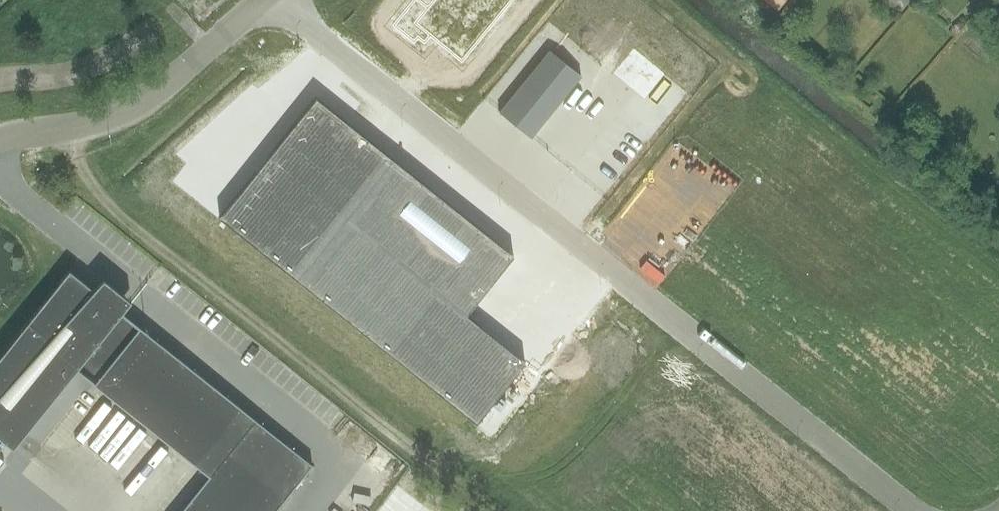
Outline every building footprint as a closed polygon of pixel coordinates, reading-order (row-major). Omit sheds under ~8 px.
[(394,28),(415,45),(419,40),(425,46),(432,38),(463,63),(514,0),(436,0),(429,10),(417,0),(416,0),(394,28)] [(776,10),(785,0),(764,0),(776,10)] [(544,48),(493,109),(524,135),(575,73),(544,48)] [(307,90),(209,210),(464,414),(513,353),(454,306),(502,247),(307,90)] [(100,278),(91,290),(69,272),(0,358),(0,439),(13,449),(77,370),(211,478),(185,510),(275,510),(313,465),(125,315),(133,305),(100,278)]
